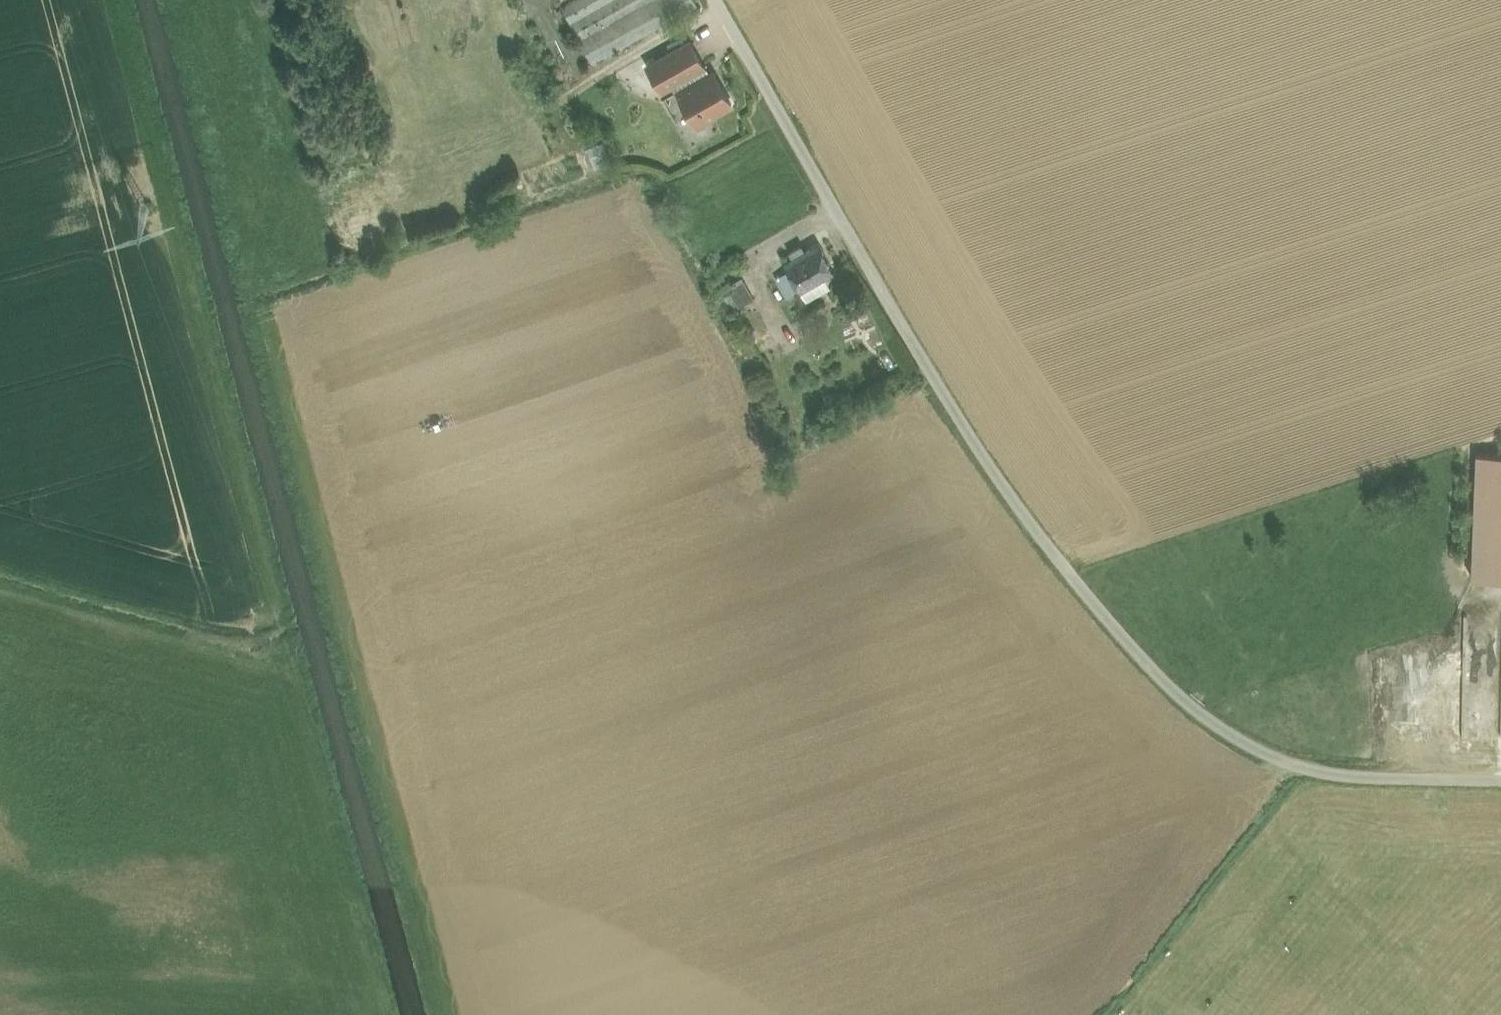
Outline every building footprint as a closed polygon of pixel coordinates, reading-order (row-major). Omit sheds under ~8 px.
[(560,5),(593,62),(700,4),(697,0),(570,0),(560,5)] [(650,65),(662,86),(703,63),(691,42),(650,65)] [(732,101),(714,71),(679,90),(696,122),(732,101)] [(607,139),(589,144),(595,165),(613,160),(607,139)] [(785,267),(797,288),(830,269),(815,241),(781,260),(785,267)] [(797,288),(785,267),(772,274),(784,294),(797,288)] [(732,288),(736,295),(746,289),(743,282),(732,288)] [(1477,451),(1472,576),(1500,577),(1500,452),(1477,451)]
